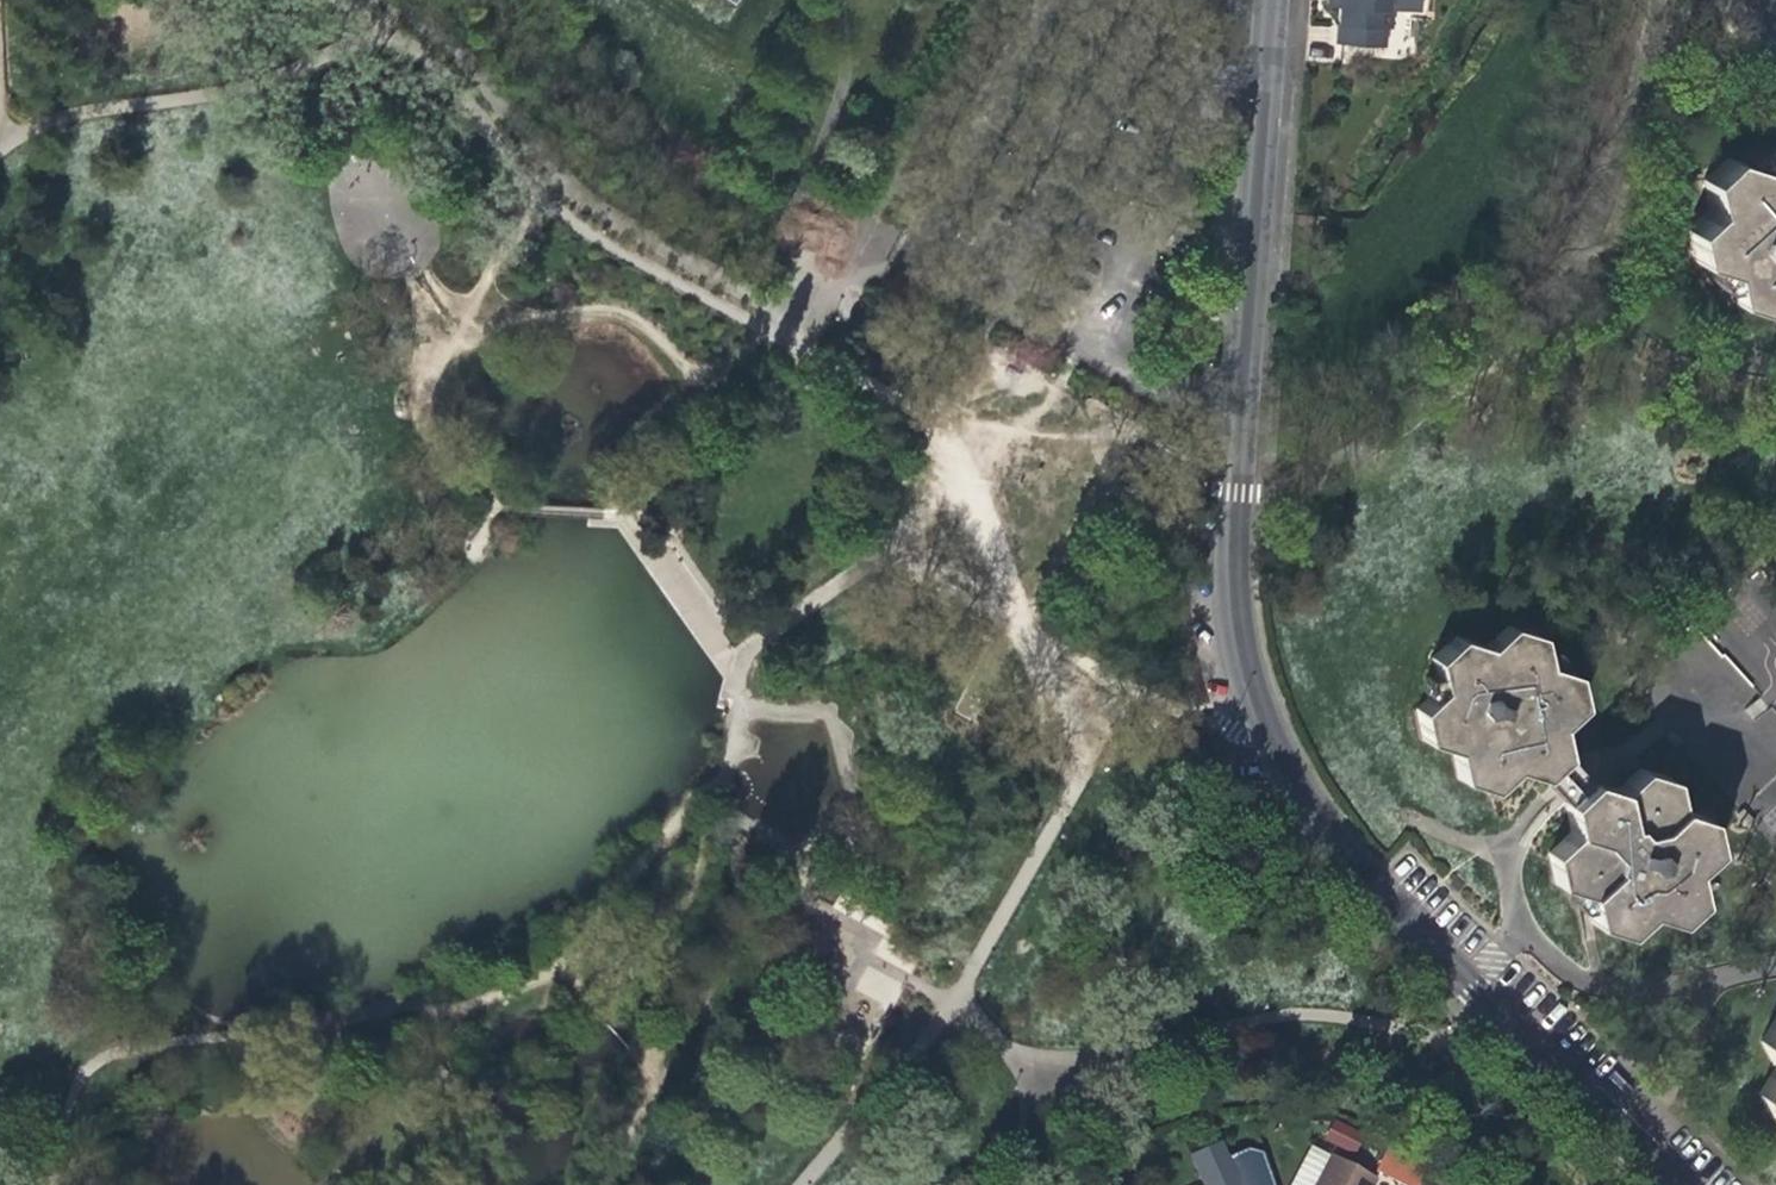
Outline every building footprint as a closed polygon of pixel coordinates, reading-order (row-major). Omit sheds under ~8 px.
[(1335,12),(1333,37),(1381,40),(1384,2),(1414,5),(1414,0),(1335,0),(1335,12)] [(1692,263),(1737,280),(1741,307),(1775,320),(1775,175),(1773,176),(1718,156),(1706,190),(1707,195),(1689,244),(1692,263)] [(1540,772),(1563,749),(1557,718),(1578,698),(1570,664),(1544,656),(1538,627),(1505,616),(1484,637),(1456,628),(1433,650),(1439,680),(1418,701),(1425,733),(1451,742),(1457,772),(1489,783),(1511,762),(1540,772)] [(1540,772),(1561,796),(1584,773),(1563,749),(1540,772)] [(1584,773),(1561,796),(1566,827),(1544,847),(1547,876),(1576,886),(1581,918),(1613,930),(1637,908),(1668,919),(1692,897),(1686,865),(1708,846),(1701,814),(1675,805),(1670,774),(1638,762),(1614,784),(1584,773)] [(1771,1016),(1761,1095),(1775,1123),(1775,1016),(1771,1016)] [(1337,1125),(1329,1140),(1355,1154),(1363,1139),(1337,1125)] [(1379,1168),(1416,1184),(1421,1184),(1434,1157),(1394,1137),(1390,1145),(1383,1160),(1379,1168)] [(1383,1160),(1390,1145),(1385,1142),(1377,1157),(1383,1160)] [(1204,1184),(1238,1184),(1227,1159),(1219,1143),(1191,1156),(1204,1184)] [(1330,1157),(1313,1148),(1293,1184),(1315,1184),(1330,1157)] [(1262,1153),(1249,1149),(1227,1159),(1238,1184),(1273,1184),(1262,1153)] [(1378,1181),(1371,1177),(1374,1171),(1349,1157),(1346,1163),(1331,1155),(1330,1157),(1315,1184),(1375,1184),(1378,1181)]
